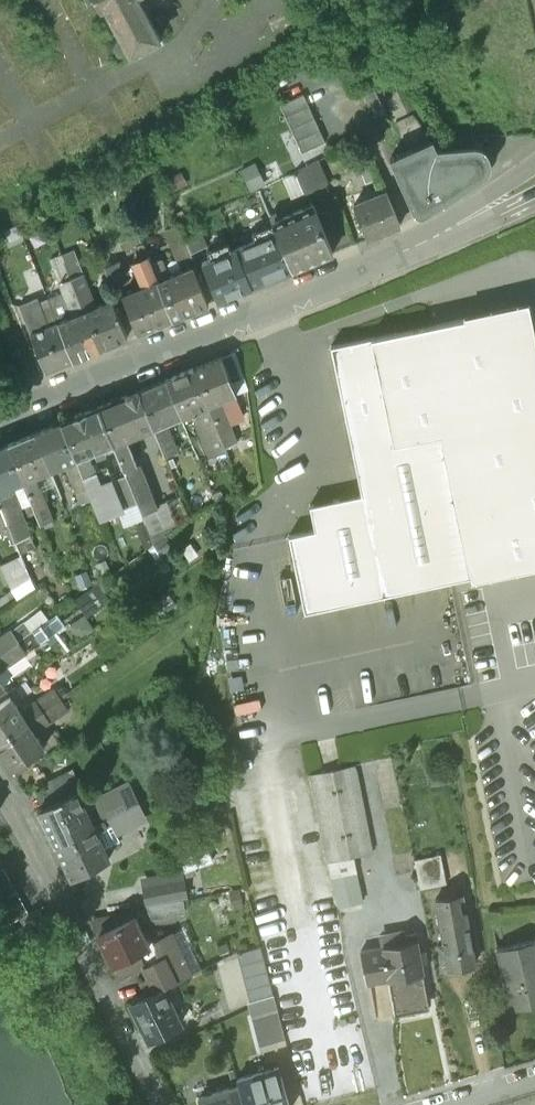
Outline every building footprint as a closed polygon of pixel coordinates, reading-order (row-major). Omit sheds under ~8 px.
[(86,1),(90,8),(101,11),(102,14),(106,12),(124,44),(122,45),(117,53),(121,60),(130,60),(160,45),(148,20),(144,12),(168,0),(87,0),(86,1)] [(413,115),(408,116),(393,83),(379,86),(408,150),(431,140),(413,115)] [(386,114),(375,90),(364,95),(375,119),(386,114)] [(304,93),(281,103),(301,151),(325,141),(304,93)] [(408,150),(390,158),(413,211),(416,213),(418,214),(420,214),(423,213),(443,200),(444,202),(486,174),(489,168),(489,161),(486,154),(481,149),(474,146),(435,149),(431,140),(408,150)] [(318,159),(295,171),(303,192),(327,182),(318,159)] [(384,191),(354,204),(367,238),(399,225),(384,191)] [(312,204),(280,218),(278,213),(271,216),(277,232),(292,269),(333,253),(312,204)] [(198,232),(192,220),(179,226),(190,251),(206,244),(200,231),(198,232)] [(178,223),(167,228),(179,256),(190,251),(179,226),(178,223)] [(277,232),(236,248),(251,286),(292,269),(277,232)] [(236,248),(212,258),(209,250),(200,254),(218,300),(251,286),(236,248)] [(62,254),(71,277),(84,272),(80,263),(75,249),(62,254)] [(71,277),(62,255),(50,260),(64,293),(73,316),(85,312),(71,277)] [(151,262),(148,255),(136,260),(146,285),(122,295),(138,333),(173,318),(151,262)] [(192,266),(167,276),(160,258),(151,262),(173,318),(208,304),(192,266)] [(126,279),(119,261),(105,267),(112,285),(126,279)] [(84,272),(71,277),(85,312),(100,349),(127,338),(112,301),(99,306),(96,301),(84,272)] [(85,312),(73,316),(64,293),(49,299),(52,305),(74,360),(100,349),(85,312)] [(52,305),(43,309),(38,298),(19,306),(46,371),(74,360),(52,305)] [(331,345),(362,493),(310,504),(315,528),(289,534),(305,610),(534,562),(534,377),(520,305),(331,345)] [(234,351),(222,356),(236,392),(248,387),(234,351)] [(222,356),(194,368),(225,445),(236,440),(220,399),(236,392),(222,356)] [(194,368),(167,378),(182,414),(197,408),(199,413),(196,420),(210,454),(226,448),(225,445),(194,368)] [(167,378),(140,390),(155,426),(166,453),(177,449),(166,421),(182,414),(167,378)] [(137,462),(127,437),(155,426),(140,390),(99,406),(114,442),(129,478),(143,513),(158,507),(157,504),(141,463),(137,462)] [(99,406),(63,421),(85,474),(97,469),(90,452),(114,442),(99,406)] [(63,421),(36,432),(51,469),(53,473),(59,471),(57,466),(66,462),(77,490),(89,485),(85,474),(63,421)] [(36,432),(8,443),(23,480),(36,475),(51,469),(36,432)] [(8,443),(0,447),(0,499),(9,521),(17,539),(31,533),(20,507),(25,504),(29,514),(36,511),(35,509),(23,480),(8,443)] [(116,483),(108,464),(97,469),(85,474),(89,485),(101,514),(119,507),(125,519),(130,517),(131,518),(143,513),(129,478),(116,483)] [(50,509),(36,475),(23,480),(35,509),(41,506),(44,511),(50,509)] [(182,494),(157,504),(158,507),(143,513),(155,543),(191,516),(182,494)] [(9,521),(0,499),(0,524),(9,521)] [(45,533),(36,511),(29,514),(38,536),(45,533)] [(31,533),(17,539),(23,554),(27,564),(41,558),(31,533)] [(23,554),(2,563),(12,586),(31,575),(27,564),(23,554)] [(21,639),(14,629),(0,638),(0,653),(21,639)] [(0,653),(0,669),(28,650),(21,639),(0,653)] [(70,692),(61,680),(55,684),(56,686),(63,696),(70,692)] [(0,703),(0,739),(45,708),(63,696),(56,686),(22,709),(13,694),(0,703)] [(63,696),(45,708),(53,720),(71,707),(63,696)] [(0,739),(0,747),(14,768),(47,745),(37,731),(53,720),(45,708),(0,739)] [(354,764),(311,772),(328,859),(329,859),(353,854),(371,850),(354,764)] [(71,776),(48,787),(54,800),(77,789),(71,776)] [(54,800),(40,806),(56,841),(94,823),(87,809),(77,789),(54,800)] [(129,789),(87,809),(94,823),(131,805),(127,796),(132,794),(129,789)] [(131,805),(94,823),(96,827),(102,824),(106,833),(142,815),(139,809),(134,811),(131,805)] [(94,823),(56,841),(73,875),(110,856),(96,827),(94,823)] [(208,840),(181,849),(189,874),(200,872),(198,866),(215,860),(208,840)] [(439,852),(413,858),(419,887),(446,882),(439,852)] [(353,854),(329,859),(332,874),(356,870),(353,854)] [(0,868),(0,882),(10,877),(4,866),(0,868)] [(356,870),(332,874),(338,904),(363,899),(356,870)] [(184,875),(144,881),(148,901),(187,894),(184,875)] [(0,883),(0,898),(17,889),(10,877),(0,883)] [(6,922),(21,914),(27,910),(28,909),(17,889),(0,898),(0,910),(6,922)] [(184,897),(151,902),(152,913),(186,909),(184,897)] [(466,910),(452,913),(449,897),(437,899),(449,968),(475,963),(466,910)] [(51,924),(40,903),(30,909),(40,929),(51,924)] [(31,918),(27,910),(21,914),(25,921),(31,918)] [(112,960),(165,934),(163,928),(147,927),(142,930),(135,914),(98,931),(112,960)] [(404,928),(380,933),(383,944),(362,948),(369,980),(389,976),(396,1013),(430,1007),(421,961),(427,960),(424,947),(419,948),(416,932),(405,934),(404,928)] [(170,931),(165,934),(112,960),(111,961),(117,973),(142,961),(148,975),(183,959),(170,931)] [(496,947),(510,1009),(534,1003),(534,939),(496,947)] [(262,945),(239,950),(250,999),(274,994),(262,945)] [(183,959),(148,975),(143,977),(149,991),(164,984),(190,972),(183,959)] [(149,991),(132,1000),(149,1035),(182,1019),(164,984),(149,991)] [(279,1010),(254,1017),(261,1042),(286,1036),(279,1010)] [(239,1078),(240,1084),(246,1104),(291,1104),(280,1066),(239,1078)] [(201,1095),(204,1104),(246,1104),(240,1084),(201,1095)]
